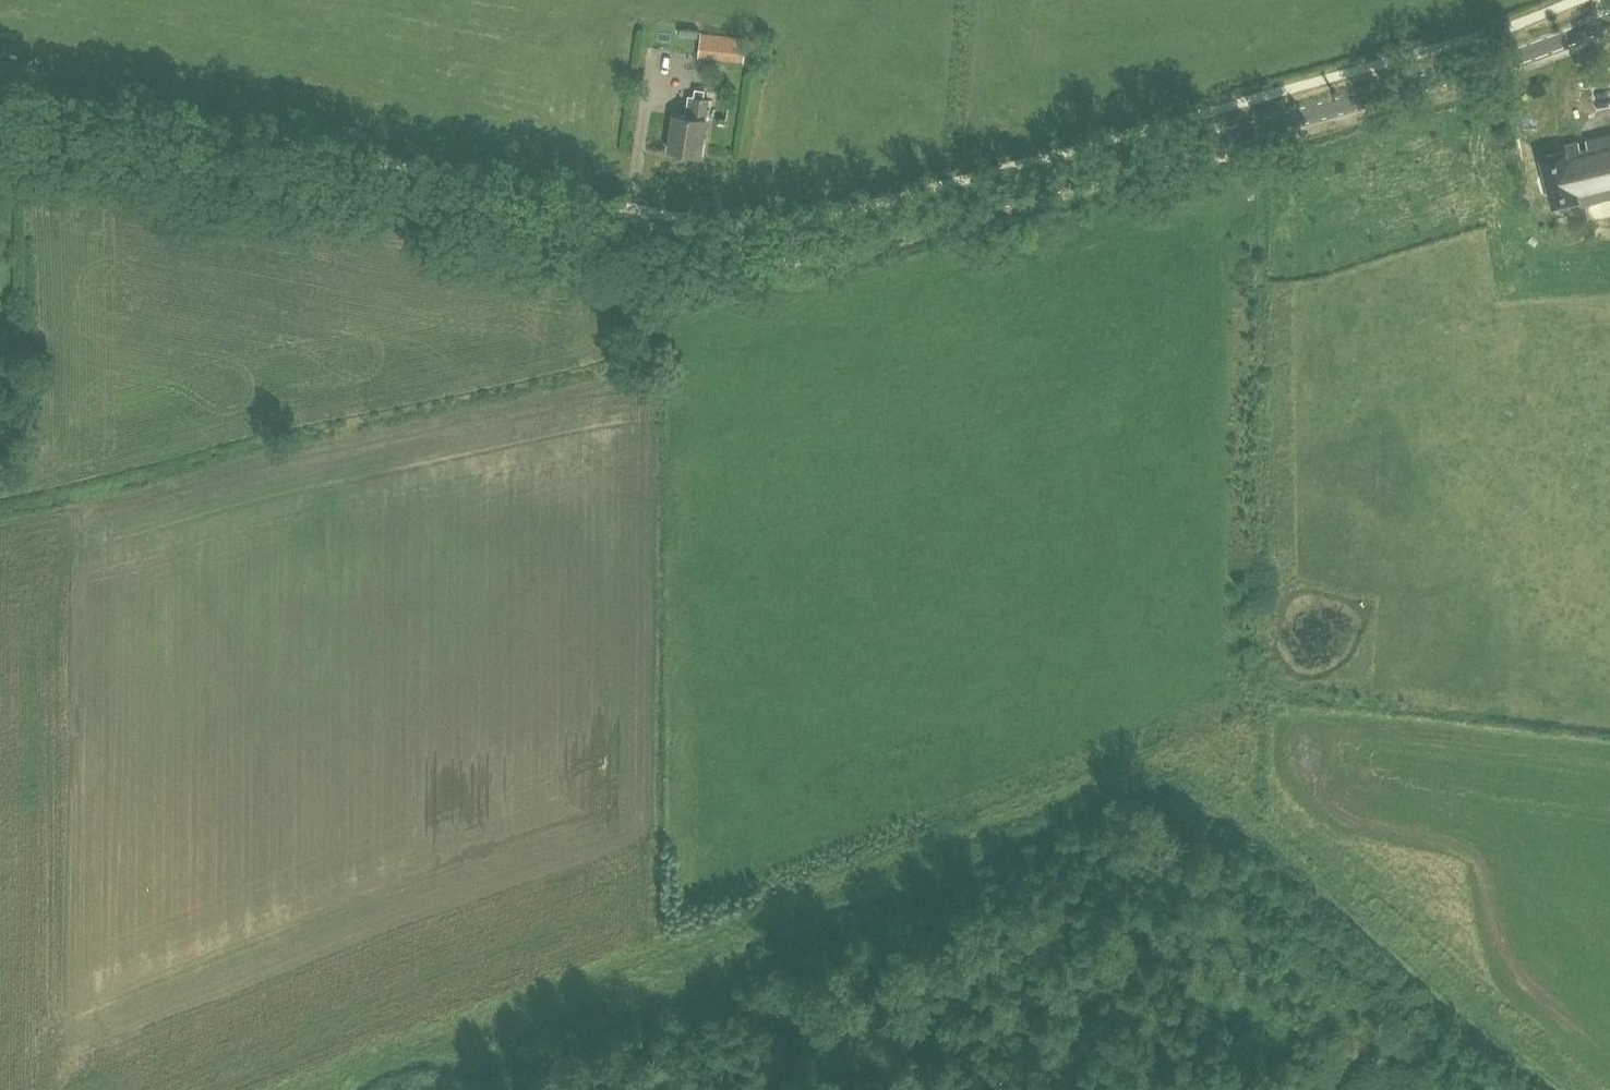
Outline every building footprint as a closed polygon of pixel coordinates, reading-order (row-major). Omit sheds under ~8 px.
[(700,35),(698,57),(745,63),(745,39),(700,35)] [(669,150),(701,155),(709,99),(705,98),(706,91),(696,89),(695,97),(689,96),(686,117),(674,115),(669,150)] [(1582,204),(1609,197),(1609,136),(1563,148),(1562,144),(1537,150),(1551,206),(1580,198),(1582,204)]
